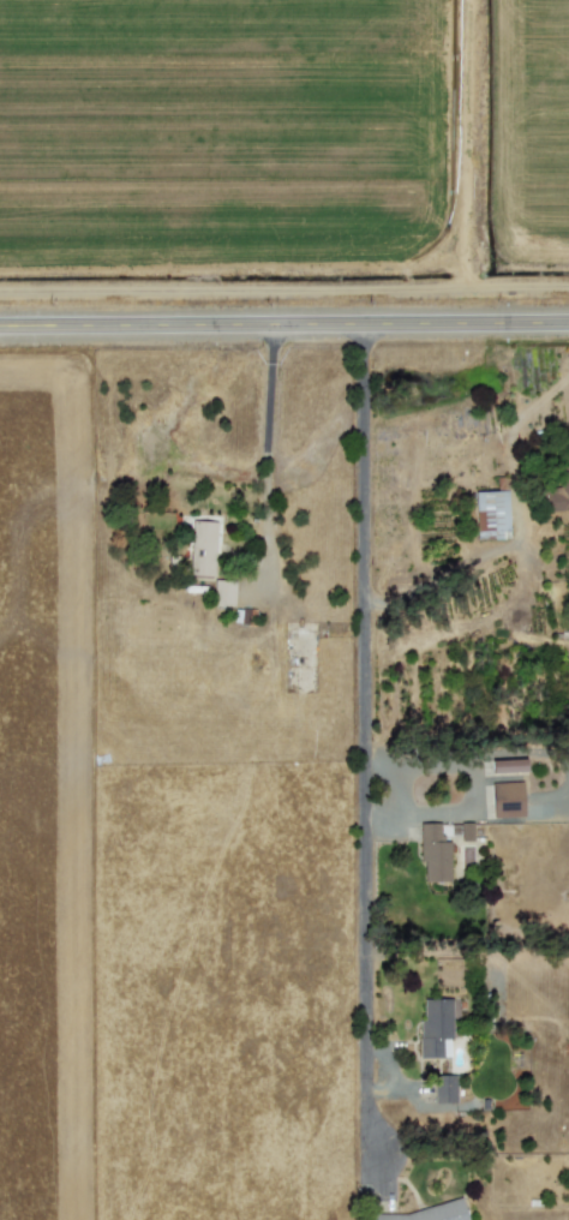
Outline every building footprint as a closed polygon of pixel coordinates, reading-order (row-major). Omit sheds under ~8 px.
[(568,508),(568,464),(559,465),(561,486),(548,487),(550,510),(568,508)] [(474,491),(476,535),(509,534),(508,490),(474,491)] [(189,574),(213,576),(216,521),(191,520),(189,574)] [(211,602),(233,606),(236,582),(214,579),(211,602)] [(526,758),(491,759),(491,772),(527,771),(526,758)] [(473,821),(461,821),(460,840),(472,840),(473,821)] [(421,881),(450,880),(449,840),(441,840),(441,822),(420,822),(421,881)] [(420,998),(420,1057),(450,1057),(451,998),(420,998)] [(455,1074),(433,1074),(433,1102),(456,1102),(455,1074)] [(372,1219),(467,1219),(461,1196),(372,1219)]
